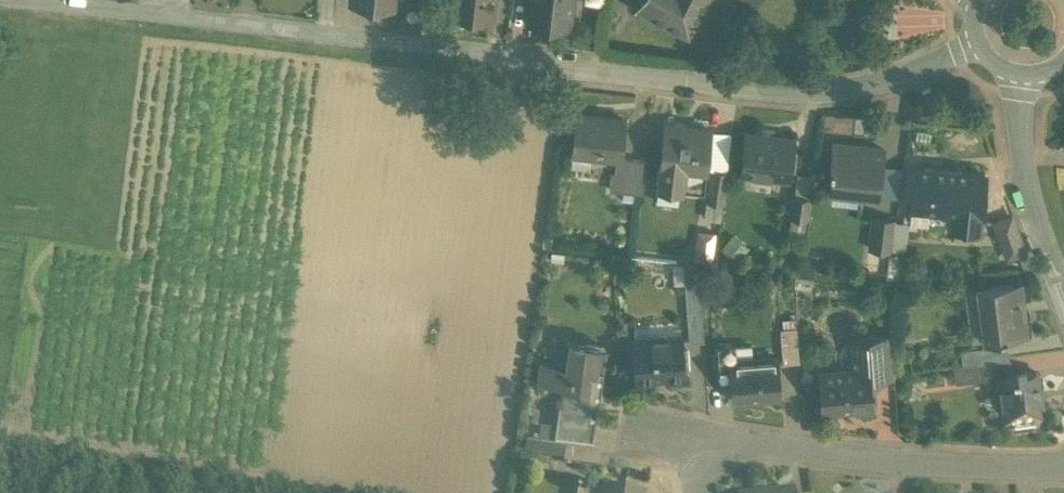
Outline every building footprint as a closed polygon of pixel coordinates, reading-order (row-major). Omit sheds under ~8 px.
[(450,13),(490,17),(492,0),(452,0),(450,13)] [(532,0),(531,7),(530,7),(529,7),(527,22),(567,27),(569,10),(572,7),(573,0),(531,0),(532,0)] [(634,9),(687,37),(707,0),(639,0),(634,9)] [(623,119),(575,113),(571,153),(618,159),(623,119)] [(710,129),(664,124),(657,187),(703,192),(710,129)] [(775,135),(759,133),(759,135),(745,134),(741,172),(742,172),(768,175),(788,178),(792,139),(775,137),(775,135)] [(881,151),(853,148),(854,146),(832,143),(828,171),(830,171),(828,190),(830,190),(830,185),(858,188),(858,193),(878,196),(883,149),(882,149),(881,151)] [(646,161),(627,159),(622,192),(641,194),(646,161)] [(984,174),(915,167),(911,208),(928,210),(953,213),(951,228),(978,231),(984,174)] [(726,171),(712,169),(708,201),(722,203),(726,171)] [(812,189),(812,173),(793,173),(793,189),(812,189)] [(808,197),(793,195),(790,217),(805,219),(808,197)] [(722,203),(708,201),(705,218),(720,219),(722,203)] [(928,210),(911,208),(909,223),(927,225),(928,210)] [(893,219),(873,217),(869,249),(888,251),(893,219)] [(1011,218),(994,224),(1007,258),(1023,252),(1011,218)] [(801,274),(819,275),(821,254),(803,253),(801,274)] [(698,265),(683,264),(686,307),(701,306),(698,265)] [(1018,283),(979,288),(979,289),(981,289),(987,339),(985,339),(985,340),(1025,335),(1022,315),(1021,315),(1017,285),(1019,284),(1018,283)] [(701,306),(686,307),(688,342),(703,341),(701,306)] [(796,327),(780,329),(782,363),(798,362),(796,327)] [(890,335),(849,338),(852,370),(818,372),(821,412),(873,408),(871,377),(893,375),(890,335)] [(681,336),(631,340),(634,379),(684,376),(681,336)] [(584,344),(568,341),(564,366),(539,362),(536,382),(562,386),(560,398),(574,400),(573,413),(589,415),(586,434),(594,435),(603,372),(595,371),(599,346),(597,346),(597,348),(584,346),(584,344)] [(1007,344),(972,348),(974,363),(1009,358),(1007,344)] [(777,357),(729,361),(732,400),(779,397),(777,357)] [(974,363),(952,366),(954,384),(997,378),(997,377),(1011,375),(1009,358),(974,363)] [(1011,375),(997,377),(997,378),(1005,431),(1042,426),(1035,372),(1011,375)] [(586,434),(556,430),(554,445),(565,447),(592,450),(594,435),(586,434)] [(554,445),(539,443),(537,454),(564,458),(565,447),(554,445)] [(592,450),(565,447),(564,458),(563,462),(597,466),(599,451),(592,450)]
